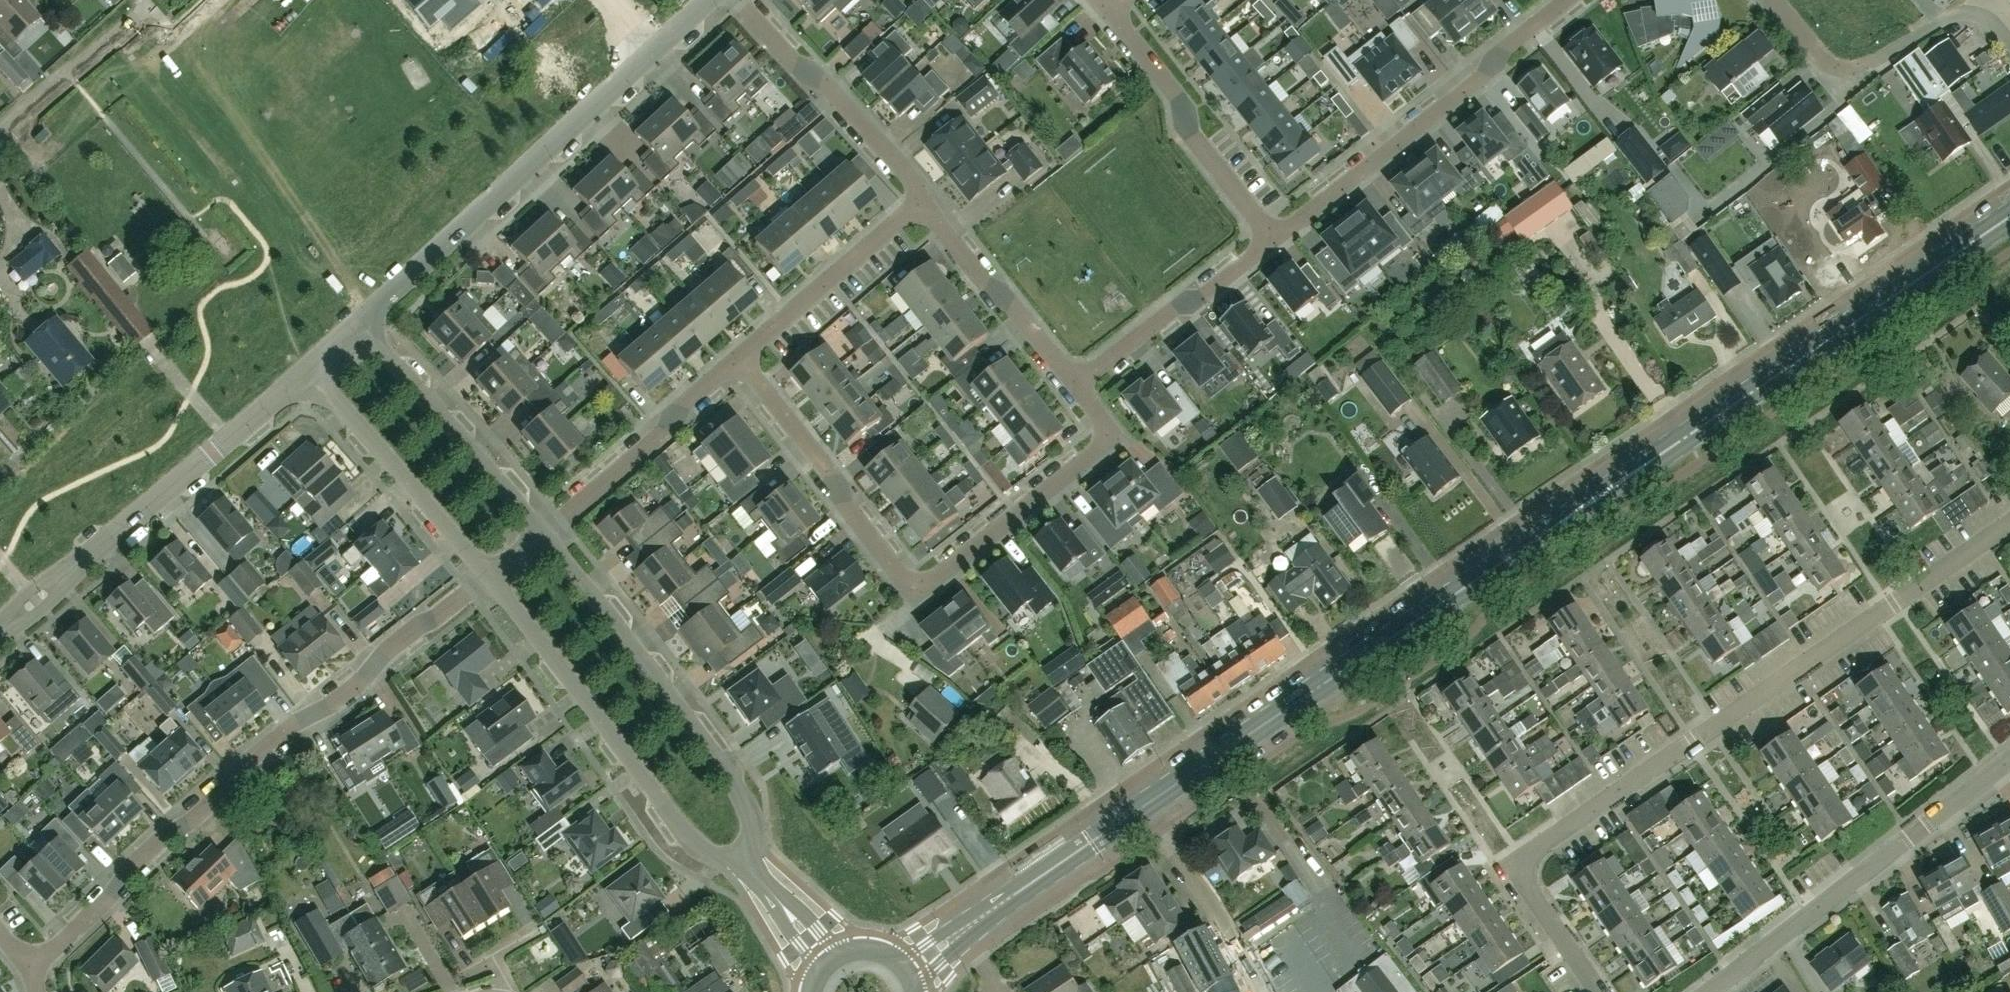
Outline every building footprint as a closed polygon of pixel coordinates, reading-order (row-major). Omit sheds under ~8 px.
[(12,41),(38,17),(22,0),(0,0),(0,29),(2,31),(11,41),(12,41)] [(397,0),(411,16),(429,0),(397,0)] [(425,32),(436,22),(447,35),(477,9),(470,0),(441,0),(440,0),(429,0),(411,16),(425,32)] [(829,0),(796,0),(819,25),(837,8),(834,4),(833,5),(829,0)] [(896,21),(909,9),(900,0),(888,0),(882,6),(896,21)] [(932,10),(943,0),(923,0),(932,10)] [(1057,5),(1052,0),(1019,0),(1001,16),(1021,38),(1011,46),(1022,58),(1049,34),(1038,23),(1057,5)] [(1197,0),(1179,0),(1158,17),(1166,26),(1168,24),(1174,31),(1203,8),(1197,0)] [(1387,22),(1401,11),(1395,3),(1393,0),(1370,0),(1387,22)] [(1453,0),(1431,0),(1411,16),(1430,40),(1439,32),(1440,34),(1447,35),(1446,41),(1453,42),(1455,45),(1458,43),(1465,44),(1466,37),(1475,30),(1477,30),(1453,0)] [(1477,30),(1477,28),(1486,21),(1493,22),(1493,15),(1496,13),(1494,10),(1495,3),(1488,3),(1488,2),(1488,0),(1453,0),(1477,30)] [(1659,33),(1673,34),(1674,23),(1671,23),(1671,17),(1682,16),(1682,17),(1695,20),(1696,20),(1697,28),(1697,29),(1677,68),(1678,69),(1717,37),(1718,18),(1713,5),(1697,0),(1694,0),(1693,2),(1685,2),(1685,0),(1656,0),(1659,33)] [(906,16),(918,29),(934,13),(922,1),(906,16)] [(1268,11),(1261,1),(1253,8),(1260,17),(1268,11)] [(1326,13),(1330,18),(1341,10),(1337,4),(1326,13)] [(1283,15),(1290,23),(1299,14),(1292,7),(1283,15)] [(1205,10),(1203,8),(1174,31),(1187,48),(1215,25),(1203,11),(1205,10)] [(1268,11),(1260,17),(1268,27),(1276,20),(1268,11)] [(969,25),(965,20),(959,20),(954,24),(953,30),(961,38),(969,31),(969,25)] [(1381,35),(1369,45),(1402,87),(1409,82),(1411,85),(1421,77),(1419,74),(1421,72),(1406,53),(1418,43),(1400,20),(1391,27),(1397,35),(1387,43),(1381,35)] [(1228,42),(1215,25),(1187,48),(1200,64),(1228,42)] [(1644,28),(1647,45),(1656,42),(1655,27),(1644,28)] [(1288,31),(1284,34),(1288,39),(1291,43),(1295,41),(1299,38),(1295,33),(1291,28),(1288,31)] [(1566,50),(1595,86),(1622,65),(1593,28),(1566,50)] [(2,31),(0,32),(0,47),(13,61),(23,53),(12,41),(11,41),(2,31)] [(882,98),(912,70),(902,60),(913,50),(896,31),(876,49),(885,59),(864,79),(882,98)] [(873,44),(863,34),(844,52),(853,62),(873,44)] [(1706,76),(1721,95),(1731,86),(1733,88),(1734,87),(1743,97),(1768,77),(1767,76),(1766,77),(1759,69),(1757,70),(1755,67),(1773,52),(1758,34),(1742,46),(1740,42),(1706,70),(1709,73),(1706,76)] [(1288,46),(1285,49),(1291,57),(1297,64),(1303,60),(1308,56),(1311,53),(1305,45),(1299,38),(1295,41),(1291,43),(1288,46)] [(1971,73),(1948,40),(1924,57),(1948,90),(1971,73)] [(1117,82),(1086,44),(1070,58),(1067,55),(1068,54),(1059,42),(1036,61),(1053,81),(1065,71),(1092,103),(1117,82)] [(1241,58),(1228,42),(1200,64),(1213,80),(1241,58)] [(720,57),(715,62),(745,94),(750,100),(768,84),(730,43),(718,55),(720,57)] [(1402,87),(1369,45),(1348,62),(1337,49),(1325,59),(1348,88),(1359,79),(1364,86),(1367,83),(1383,102),(1385,101),(1387,104),(1398,95),(1395,92),(1402,87)] [(1948,90),(1924,57),(1919,49),(1893,68),(1927,114),(1916,122),(1916,123),(1908,129),(1925,153),(1933,147),(1943,161),(1970,142),(1943,103),(1939,106),(1936,102),(1949,92),(1948,90)] [(27,79),(4,54),(0,58),(0,70),(17,88),(22,94),(33,85),(27,79)] [(985,69),(973,55),(963,64),(975,78),(985,69)] [(1321,72),(1308,56),(1303,60),(1297,64),(1310,81),(1311,80),(1319,74),(1321,72)] [(1254,74),(1241,58),(1213,80),(1226,96),(1254,74)] [(745,94),(715,62),(710,67),(708,65),(696,76),(715,97),(705,106),(723,125),(741,108),(736,103),(745,94)] [(1023,81),(1033,72),(1025,63),(1014,71),(1023,81)] [(1544,122),(1569,102),(1542,68),(1535,74),(1533,71),(1522,80),(1524,83),(1518,88),(1531,105),(1528,108),(1527,106),(1516,115),(1538,142),(1548,134),(1540,124),(1543,121),(1544,122)] [(912,70),(882,98),(899,117),(921,98),(930,108),(949,90),(932,71),(922,81),(912,70)] [(1267,90),(1254,74),(1226,96),(1239,113),(1267,90)] [(1326,84),(1319,74),(1311,80),(1318,90),(1326,84)] [(984,78),(957,99),(972,117),(998,96),(984,78)] [(1979,136),(2009,114),(2009,84),(1976,108),(1966,115),(1965,116),(1979,136)] [(1783,99),(1774,87),(1741,112),(1757,134),(1767,126),(1778,142),(1820,110),(1801,85),(1783,99)] [(1280,107),(1267,90),(1239,113),(1251,129),(1280,107)] [(1676,97),(1670,90),(1661,98),(1666,104),(1676,97)] [(1344,106),(1337,97),(1329,103),(1336,113),(1344,106)] [(653,119),(683,151),(693,142),(698,148),(716,131),(698,112),(689,121),(669,100),(657,112),(659,114),(653,119)] [(1970,100),(1960,107),(1966,115),(1976,108),(1970,100)] [(1344,106),(1336,113),(1343,122),(1351,116),(1344,106)] [(1840,117),(1848,128),(1861,118),(1853,106),(1840,117)] [(1280,107),(1251,129),(1264,145),(1292,123),(1280,107)] [(1528,148),(1515,131),(1503,140),(1483,115),(1475,121),(1472,119),(1458,130),(1460,133),(1459,134),(1484,167),(1501,154),(1509,164),(1528,148)] [(796,117),(776,134),(785,145),(805,128),(796,117)] [(1835,209),(1827,215),(1834,226),(1842,237),(1850,248),(1856,244),(1862,240),(1865,243),(1867,247),(1876,241),(1884,235),(1879,228),(1874,221),(1882,215),(1889,209),(1883,201),(1877,192),(1881,188),(1886,184),(1868,157),(1850,131),(1849,132),(1844,125),(1839,118),(1833,122),(1827,127),(1840,145),(1853,163),(1849,166),(1845,169),(1852,180),(1859,190),(1850,196),(1841,203),(1842,204),(1835,209)] [(683,151),(653,119),(648,124),(646,121),(634,133),(653,154),(644,163),(662,182),(680,165),(674,160),(683,151)] [(949,173),(984,146),(962,119),(928,146),(949,173)] [(1713,134),(1723,147),(1740,133),(1730,121),(1713,134)] [(1292,123),(1264,145),(1275,159),(1273,161),(1274,163),(1306,137),(1305,136),(1303,137),(1292,123)] [(1064,139),(1074,152),(1092,138),(1082,126),(1064,139)] [(1636,129),(1617,142),(1646,182),(1664,168),(1636,129)] [(818,145),(808,133),(796,144),(807,157),(820,147),(818,145)] [(756,165),(772,150),(760,137),(744,151),(756,165)] [(1306,137),(1274,163),(1287,179),(1319,154),(1306,137)] [(984,146),(949,173),(970,201),(1005,173),(1013,166),(1025,182),(1043,167),(1025,144),(1006,158),(1009,162),(1001,168),(984,146)] [(778,159),(783,165),(795,155),(790,149),(778,159)] [(1440,202),(1441,201),(1455,191),(1462,201),(1481,186),(1468,168),(1456,177),(1436,152),(1428,158),(1426,156),(1412,166),(1440,202)] [(739,154),(728,163),(741,177),(751,168),(739,154)] [(597,171),(592,176),(622,208),(631,200),(637,205),(655,188),(637,169),(627,178),(607,157),(595,169),(597,171)] [(783,165),(778,159),(765,170),(771,176),(783,165)] [(847,165),(828,181),(856,213),(874,197),(847,165)] [(1440,202),(1412,166),(1399,177),(1401,179),(1393,186),(1413,212),(1402,220),(1415,238),(1434,223),(1432,221),(1448,210),(1441,201),(1440,202)] [(1775,167),(1752,183),(1762,197),(1785,182),(1775,167)] [(622,208),(592,176),(587,181),(585,178),(572,190),(592,211),(582,220),(600,240),(618,223),(613,217),(622,208)] [(1670,176),(1647,194),(1671,224),(1685,213),(1687,197),(1670,176)] [(753,180),(741,191),(746,197),(759,186),(753,180)] [(828,181),(810,197),(837,229),(856,213),(828,181)] [(702,193),(714,206),(725,196),(713,182),(702,193)] [(1625,195),(1632,205),(1646,194),(1639,184),(1625,195)] [(1514,251),(1573,209),(1556,185),(1494,229),(1499,236),(1502,234),(1514,251)] [(746,197),(741,191),(729,201),(734,207),(746,197)] [(810,197),(791,212),(819,245),(837,229),(810,197)] [(1350,220),(1346,223),(1384,271),(1405,254),(1407,257),(1418,248),(1396,220),(1385,228),(1368,206),(1363,209),(1360,206),(1348,216),(1350,220)] [(791,212),(773,228),(801,260),(819,245),(791,212)] [(1664,250),(1679,239),(1661,212),(1640,226),(1648,238),(1653,234),(1664,250)] [(530,233),(561,265),(570,257),(576,262),(594,245),(576,226),(566,235),(546,214),(534,226),(536,228),(530,233)] [(663,225),(650,237),(661,250),(681,231),(674,223),(667,230),(663,225)] [(1384,271),(1346,223),(1341,227),(1339,223),(1326,233),(1329,237),(1324,240),(1341,263),(1327,274),(1350,302),(1365,290),(1363,288),(1384,271)] [(801,260),(773,228),(754,244),(782,276),(801,260)] [(561,265),(530,233),(525,238),(523,235),(511,247),(530,267),(520,277),(539,297),(557,280),(551,274),(561,265)] [(18,258),(32,276),(42,268),(43,269),(60,255),(44,234),(26,249),(27,250),(18,258)] [(677,246),(682,252),(694,241),(689,235),(677,246)] [(635,251),(646,263),(661,250),(650,237),(635,251)] [(1679,239),(1664,250),(1665,252),(1663,253),(1671,265),(1676,262),(1686,277),(1699,269),(1679,239)] [(1726,272),(1703,239),(1690,248),(1713,281),(1726,272)] [(682,252),(677,246),(665,256),(670,262),(682,252)] [(1754,254),(1736,266),(1752,291),(1761,285),(1777,308),(1787,301),(1787,302),(1800,292),(1796,287),(1802,282),(1780,249),(1760,263),(1754,254)] [(88,251),(66,268),(133,350),(154,332),(88,251)] [(137,273),(121,254),(107,265),(123,284),(137,273)] [(752,272),(739,257),(731,263),(745,279),(752,272)] [(912,308),(944,283),(930,264),(897,290),(912,308)] [(1435,276),(1446,267),(1444,264),(1432,272),(1435,276)] [(1281,274),(1270,283),(1282,299),(1295,315),(1306,306),(1318,297),(1304,280),(1293,265),(1281,274)] [(613,290),(625,278),(613,266),(601,277),(613,290)] [(640,277),(646,283),(658,273),(653,266),(640,277)] [(727,267),(709,283),(737,315),(755,299),(727,267)] [(772,269),(766,275),(772,282),(779,276),(772,269)] [(646,283),(640,277),(628,287),(634,293),(646,283)] [(1623,300),(1637,289),(1630,279),(1615,289),(1623,300)] [(525,309),(535,299),(517,280),(507,289),(525,309)] [(737,315),(709,283),(691,298),(718,331),(737,315)] [(958,301),(944,283),(912,308),(926,326),(958,301)] [(1657,307),(1663,315),(1655,320),(1671,343),(1692,329),(1694,332),(1715,317),(1698,292),(1673,308),(1667,299),(1657,307)] [(474,323),(475,323),(485,314),(465,293),(463,295),(460,293),(449,303),(451,306),(442,315),(444,318),(428,333),(445,351),(448,349),(447,348),(474,323)] [(498,297),(483,307),(496,328),(511,318),(498,297)] [(616,297),(604,308),(609,314),(621,304),(616,297)] [(691,298),(672,314),(700,347),(718,331),(691,298)] [(972,318),(958,301),(926,326),(940,344),(972,318)] [(1220,321),(1219,322),(1220,324),(1221,323),(1249,358),(1248,359),(1249,360),(1250,359),(1264,348),(1269,354),(1278,347),(1289,362),(1301,353),(1275,320),(1265,328),(1263,326),(1263,325),(1263,324),(1262,325),(1257,318),(1257,317),(1257,316),(1256,317),(1245,304),(1246,303),(1246,302),(1244,303),(1220,321)] [(543,307),(530,319),(542,332),(555,320),(543,307)] [(609,314),(604,308),(592,319),(597,325),(609,314)] [(700,347),(672,314),(654,330),(682,362),(700,347)] [(55,318),(25,344),(62,387),(92,362),(55,318)] [(987,337),(972,318),(940,344),(948,355),(940,361),(956,381),(975,365),(966,354),(987,337)] [(877,336),(883,331),(876,321),(870,326),(877,336)] [(489,339),(475,323),(474,323),(447,348),(448,349),(463,365),(489,339)] [(884,331),(883,331),(877,336),(885,345),(901,333),(894,324),(884,331)] [(682,362),(654,330),(636,346),(663,378),(682,362)] [(866,344),(873,339),(865,330),(859,335),(866,344)] [(1532,356),(1539,366),(1573,414),(1606,391),(1572,343),(1564,332),(1532,356)] [(873,339),(866,344),(860,349),(869,360),(881,350),(873,339)] [(1198,339),(1176,356),(1200,387),(1222,370),(1198,339)] [(663,378),(636,346),(617,361),(645,394),(663,378)] [(493,399),(521,374),(513,365),(523,356),(516,348),(501,362),(479,383),(493,399)] [(806,392),(839,366),(824,348),(792,373),(806,392)] [(1464,391),(1436,351),(1414,366),(1416,369),(1412,372),(1421,384),(1425,381),(1442,406),(1464,391)] [(1291,366),(1299,376),(1315,364),(1307,354),(1291,366)] [(1986,355),(1961,377),(1979,396),(1977,398),(1991,413),(2009,396),(2009,382),(1986,355)] [(905,371),(912,367),(904,357),(898,362),(905,371)] [(568,402),(601,377),(587,359),(554,384),(568,402)] [(975,365),(956,381),(965,393),(973,386),(987,405),(1020,379),(1006,361),(985,377),(975,365)] [(1391,417),(1412,401),(1383,363),(1362,378),(1391,417)] [(847,377),(839,366),(806,392),(820,410),(853,384),(861,378),(855,371),(847,377)] [(895,380),(901,375),(893,366),(887,371),(895,380)] [(11,377),(24,392),(36,382),(23,367),(11,377)] [(919,376),(912,367),(905,371),(913,381),(919,376)] [(528,382),(521,374),(493,399),(508,416),(527,399),(534,407),(553,391),(537,373),(528,382)] [(909,384),(901,375),(895,380),(902,389),(909,384)] [(1943,377),(1932,387),(1946,402),(1957,392),(1943,377)] [(1034,397),(1020,379),(987,405),(1002,422),(1034,397)] [(1339,394),(1328,379),(1316,389),(1327,403),(1339,394)] [(1934,391),(1926,379),(1919,384),(1927,396),(1934,391)] [(1154,435),(1177,416),(1185,426),(1200,414),(1176,384),(1165,393),(1155,380),(1145,388),(1141,384),(1125,397),(1127,400),(1124,402),(1134,414),(1136,412),(1154,435)] [(867,402),(853,384),(820,410),(835,428),(867,402)] [(553,391),(534,407),(543,418),(524,434),(538,451),(567,426),(566,426),(558,417),(568,409),(553,391)] [(951,408),(940,394),(929,402),(941,416),(951,408)] [(1938,396),(1928,404),(1938,419),(1949,411),(1938,396)] [(1034,397),(1002,422),(1016,440),(1048,415),(1034,397)] [(1512,398),(1481,420),(1508,459),(1540,437),(1512,398)] [(1919,401),(1906,411),(1894,419),(1900,429),(1926,411),(1925,410),(1919,401)] [(876,413),(867,402),(835,428),(849,446),(874,426),(880,434),(896,422),(884,407),(876,413)] [(1906,411),(1900,402),(1888,411),(1894,419),(1906,411)] [(1866,407),(1839,425),(1854,447),(1881,428),(1884,426),(1877,417),(1874,419),(1866,407)] [(1004,450),(1019,468),(1063,433),(1048,415),(1016,440),(1004,450)] [(953,432),(959,427),(952,417),(946,422),(953,432)] [(717,466),(751,439),(735,419),(692,453),(699,462),(708,455),(717,466)] [(571,422),(566,426),(567,426),(538,451),(543,456),(541,458),(552,471),(587,441),(571,422)] [(1944,438),(1934,423),(1922,431),(1931,444),(1935,444),(1944,438)] [(942,440),(948,435),(941,426),(935,431),(942,440)] [(1881,428),(1854,447),(1868,468),(1895,449),(1887,437),(1890,435),(1884,426),(1881,428)] [(967,436),(959,427),(953,432),(961,441),(967,436)] [(882,488),(915,462),(891,432),(877,443),(886,455),(868,469),(882,488)] [(1965,451),(1974,445),(1975,444),(1966,432),(1965,433),(1956,439),(1965,451)] [(1221,448),(1235,466),(1254,452),(1241,433),(1221,448)] [(948,435),(942,440),(950,450),(956,445),(948,435)] [(1429,438),(1404,458),(1434,496),(1459,477),(1429,438)] [(751,439),(717,466),(726,478),(717,485),(732,505),(753,489),(745,478),(768,460),(751,439)] [(308,442),(272,474),(287,491),(296,501),(306,492),(333,468),(318,450),(316,451),(308,442)] [(1895,449),(1868,468),(1882,488),(1909,470),(1920,462),(1906,442),(1895,449)] [(981,468),(988,463),(980,453),(974,458),(981,468)] [(1994,473),(1985,460),(1972,469),(1981,482),(1994,473)] [(994,483),(1002,476),(990,461),(988,463),(981,468),(994,483)] [(915,462),(882,488),(896,506),(929,480),(915,462)] [(970,476),(977,471),(970,462),(963,467),(970,476)] [(1115,476),(1111,479),(1139,513),(1141,516),(1155,505),(1160,511),(1183,494),(1160,465),(1144,478),(1132,463),(1128,466),(1125,463),(1113,472),(1115,476)] [(1936,482),(1949,474),(1942,464),(1930,473),(1936,482)] [(306,492),(296,501),(304,510),(320,527),(356,495),(347,486),(349,485),(333,468),(306,492)] [(1724,535),(1789,491),(1774,470),(1747,489),(1755,500),(1730,518),(1732,520),(1720,529),(1724,535)] [(1909,470),(1882,488),(1897,509),(1923,491),(1926,489),(1920,480),(1917,482),(1909,470)] [(680,498),(689,490),(674,471),(665,479),(680,498)] [(977,471),(970,476),(978,486),(984,481),(977,471)] [(938,473),(929,480),(896,506),(910,524),(943,498),(935,488),(944,480),(938,473)] [(1298,507),(1276,478),(1257,492),(1280,521),(1298,507)] [(1342,507),(1326,519),(1347,547),(1363,535),(1369,543),(1387,530),(1368,505),(1374,500),(1358,478),(1337,494),(1339,496),(1336,499),(1342,507)] [(965,497),(975,489),(967,479),(957,487),(965,497)] [(1139,513),(1111,479),(1107,482),(1104,479),(1092,489),(1094,492),(1090,496),(1105,514),(1092,524),(1112,549),(1133,531),(1127,523),(1139,513)] [(768,531),(802,503),(798,498),(800,496),(790,483),(767,501),(759,490),(738,506),(753,526),(760,521),(768,531)] [(1967,491),(1979,510),(1988,504),(1976,485),(1967,491)] [(1897,509),(1911,530),(1931,516),(1937,512),(1929,500),(1932,498),(1926,489),(1923,491),(1897,509)] [(1803,512),(1789,491),(1724,535),(1728,541),(1740,532),(1743,536),(1755,528),(1749,519),(1762,510),(1776,531),(1803,512)] [(1979,510),(1967,491),(1958,497),(1971,515),(1979,510)] [(1958,497),(1949,503),(1962,522),(1971,515),(1958,497)] [(957,516),(943,498),(910,524),(925,542),(957,516)] [(227,552),(252,530),(226,499),(200,520),(227,552)] [(672,501),(662,509),(671,520),(681,512),(672,501)] [(639,550),(673,522),(662,509),(650,518),(638,503),(620,517),(618,514),(600,528),(616,547),(629,537),(639,549),(639,550)] [(807,509),(802,503),(768,531),(775,541),(769,546),(785,565),(805,549),(797,538),(819,520),(809,507),(807,509)] [(1949,503),(1940,510),(1953,528),(1962,522),(1949,503)] [(279,515),(270,506),(258,517),(266,526),(279,515)] [(1937,512),(1931,516),(1943,534),(1953,528),(1940,510),(1937,512)] [(1803,512),(1776,531),(1790,552),(1817,533),(1803,512)] [(682,529),(691,522),(685,514),(676,522),(682,529)] [(1215,528),(1204,514),(1191,524),(1202,538),(1215,528)] [(1036,539),(1063,573),(1079,561),(1087,570),(1105,555),(1089,535),(1078,544),(1060,520),(1036,539)] [(372,567),(402,542),(394,533),(392,535),(382,522),(342,556),(351,567),(363,557),(372,567)] [(673,522),(639,550),(640,550),(650,562),(637,573),(649,589),(684,561),(672,547),(684,537),(673,522)] [(1713,544),(1720,539),(1716,533),(1709,538),(1713,544)] [(1832,554),(1817,533),(1790,552),(1804,573),(1832,554)] [(1669,542),(1662,546),(1660,543),(1656,543),(1643,551),(1642,555),(1644,558),(1641,560),(1656,582),(1686,561),(1708,546),(1701,538),(1691,546),(1690,544),(1677,554),(1669,542)] [(1769,548),(1763,539),(1750,547),(1757,557),(1769,548)] [(313,571),(338,551),(329,540),(304,560),(313,571)] [(194,593),(211,578),(196,560),(194,561),(177,541),(151,563),(171,587),(182,579),(194,593)] [(402,542),(372,567),(381,578),(369,588),(378,599),(418,565),(408,553),(410,551),(402,542)] [(1236,561),(1224,545),(1206,558),(1218,574),(1236,561)] [(1308,601),(1317,594),(1326,607),(1350,589),(1328,560),(1328,561),(1317,546),(1292,565),(1294,568),(1287,574),(1285,572),(1267,586),(1290,617),(1309,603),(1308,601)] [(1714,556),(1708,546),(1694,555),(1701,565),(1714,556)] [(735,567),(744,559),(740,554),(730,561),(735,567)] [(842,554),(804,584),(825,610),(863,580),(842,554)] [(1832,554),(1804,573),(1818,593),(1846,574),(1832,554)] [(684,561),(649,589),(662,605),(676,595),(685,607),(685,608),(729,573),(728,572),(734,568),(730,563),(726,566),(723,562),(721,564),(718,560),(709,569),(708,567),(696,576),(684,561)] [(1026,578),(1022,577),(1008,560),(1003,564),(1001,561),(987,573),(989,576),(984,579),(1013,617),(1029,604),(1037,615),(1056,599),(1033,569),(1032,570),(1033,572),(1026,578)] [(307,596),(321,585),(303,561),(288,572),(307,596)] [(1686,561),(1656,582),(1670,603),(1666,605),(1666,606),(1698,584),(1690,573),(1693,570),(1686,561)] [(229,578),(247,599),(265,583),(247,562),(229,578)] [(325,566),(315,574),(335,597),(345,589),(325,566)] [(1144,569),(1132,579),(1137,586),(1150,576),(1144,569)] [(788,571),(761,593),(768,602),(776,596),(778,599),(798,583),(788,571)] [(729,573),(685,608),(686,608),(696,620),(682,631),(695,647),(730,620),(718,605),(730,595),(727,591),(737,582),(729,573)] [(1121,573),(1087,597),(1096,609),(1129,585),(1121,573)] [(1227,599),(1229,603),(1235,599),(1230,590),(1236,586),(1238,589),(1245,584),(1254,596),(1258,592),(1244,577),(1241,574),(1234,573),(1221,580),(1222,581),(1217,584),(1227,599)] [(1780,590),(1791,582),(1785,573),(1773,580),(1780,590)] [(1705,595),(1698,584),(1666,606),(1675,618),(1678,615),(1684,624),(1712,606),(1737,589),(1737,590),(1750,581),(1746,576),(1733,584),(1730,580),(1719,588),(1718,586),(1705,595)] [(239,610),(248,602),(228,577),(218,585),(239,610)] [(1151,589),(1165,610),(1181,599),(1166,578),(1151,589)] [(144,602),(127,582),(107,600),(133,630),(143,621),(153,633),(174,616),(154,593),(144,602)] [(1797,591),(1791,582),(1780,590),(1786,598),(1797,591)] [(1206,602),(1217,595),(1210,583),(1198,591),(1206,602)] [(2009,605),(2009,604),(2009,590),(2007,587),(2000,592),(2009,605)] [(1779,591),(1768,599),(1773,606),(1784,598),(1779,591)] [(964,595),(942,613),(969,647),(982,637),(990,646),(999,639),(964,595)] [(1122,641),(1123,640),(1151,621),(1135,597),(1106,619),(1122,641)] [(1739,618),(1751,609),(1745,600),(1733,609),(1739,618)] [(361,632),(385,613),(376,602),(352,621),(361,632)] [(1553,617),(1555,620),(1549,624),(1557,636),(1533,654),(1539,662),(1591,627),(1576,605),(1572,608),(1570,605),(1566,604),(1553,613),(1553,617)] [(1236,613),(1241,620),(1271,664),(1286,654),(1287,654),(1279,642),(1289,635),(1279,620),(1270,626),(1263,615),(1254,621),(1250,614),(1252,613),(1247,606),(1236,613)] [(1712,606),(1684,624),(1699,645),(1726,626),(1712,606)] [(1959,645),(1989,624),(1977,606),(1946,627),(1959,645)] [(247,643),(261,632),(243,608),(229,619),(247,643)] [(1756,618),(1751,609),(1739,618),(1744,626),(1756,618)] [(1169,621),(1163,612),(1151,620),(1157,629),(1169,621)] [(969,647),(942,613),(922,629),(939,652),(929,660),(935,667),(950,677),(965,665),(958,656),(969,647)] [(768,634),(779,626),(771,615),(759,624),(768,634)] [(320,617),(299,633),(322,663),(343,647),(320,617)] [(59,640),(88,674),(114,651),(86,618),(59,640)] [(742,635),(730,620),(695,647),(707,664),(720,653),(731,667),(765,640),(754,625),(742,635)] [(1240,638),(1234,643),(1239,650),(1256,675),(1271,664),(1241,620),(1232,626),(1240,638)] [(1768,628),(1780,646),(1789,640),(1777,622),(1768,628)] [(1989,624),(1959,645),(1971,662),(2001,641),(1989,624)] [(1740,647),(1726,626),(1699,645),(1713,666),(1726,657),(1732,652),(1740,647)] [(1591,627),(1564,645),(1570,654),(1577,665),(1578,667),(1605,648),(1591,627)] [(1780,646),(1768,628),(1759,634),(1771,652),(1780,646)] [(1175,638),(1170,631),(1163,636),(1167,643),(1175,638)] [(181,639),(189,649),(198,642),(190,632),(181,639)] [(1211,642),(1241,685),(1256,675),(1239,650),(1234,643),(1226,632),(1211,642)] [(322,663),(299,633),(279,649),(302,679),(322,663)] [(1759,634),(1750,641),(1763,658),(1771,652),(1759,634)] [(479,673),(494,662),(473,636),(435,666),(456,691),(457,691),(470,707),(489,692),(478,679),(479,673)] [(1123,640),(1122,641),(1123,642),(1087,667),(1087,668),(1081,673),(1088,685),(1096,680),(1106,695),(1134,675),(1138,681),(1117,696),(1096,710),(1103,721),(1096,726),(1124,766),(1154,745),(1147,736),(1175,717),(1138,663),(1131,653),(1132,652),(1123,640)] [(1500,641),(1487,649),(1494,660),(1507,651),(1500,641)] [(1750,641),(1742,646),(1754,664),(1763,658),(1750,641)] [(1971,662),(1983,679),(2009,660),(2009,654),(2001,641),(1971,662)] [(1226,695),(1241,685),(1211,642),(1203,647),(1214,664),(1219,661),(1220,663),(1209,671),(1226,695)] [(1741,647),(1740,647),(1732,652),(1739,662),(1745,670),(1754,664),(1742,646),(1741,647)] [(1578,667),(1577,665),(1552,683),(1559,692),(1584,675),(1592,687),(1619,669),(1605,648),(1578,667)] [(1058,661),(1069,677),(1087,665),(1076,649),(1058,661)] [(1733,667),(1739,662),(1732,652),(1726,657),(1733,667)] [(1180,694),(1193,711),(1196,716),(1211,705),(1182,662),(1175,653),(1156,667),(1177,696),(1180,694)] [(1545,671),(1558,663),(1551,654),(1539,662),(1545,671)] [(143,692),(155,682),(134,656),(120,669),(141,694),(143,692)] [(227,677),(211,683),(243,724),(264,708),(250,690),(267,677),(252,656),(227,677)] [(1191,656),(1182,662),(1211,705),(1226,695),(1209,671),(1199,678),(1197,674),(1202,671),(1191,656)] [(1983,679),(1995,696),(2009,686),(2009,660),(1983,679)] [(81,699),(65,681),(66,680),(50,661),(34,675),(27,668),(11,682),(38,713),(47,724),(51,725),(81,699)] [(826,668),(820,661),(810,668),(816,675),(826,668)] [(1503,673),(1482,688),(1481,688),(1478,690),(1470,678),(1443,696),(1458,718),(1488,697),(1488,698),(1492,695),(1492,694),(1510,682),(1511,682),(1523,674),(1514,661),(1501,671),(1503,673)] [(1868,707),(1900,685),(1887,667),(1877,675),(1864,683),(1856,689),(1868,707)] [(1619,669),(1592,687),(1600,699),(1576,716),(1582,725),(1633,689),(1619,669)] [(759,673),(730,694),(751,723),(794,692),(784,680),(771,689),(759,673)] [(155,682),(156,683),(163,691),(172,684),(164,674),(155,682)] [(848,693),(862,684),(855,674),(841,683),(848,693)] [(1081,674),(1071,680),(1075,687),(1085,681),(1081,674)] [(121,676),(102,693),(115,707),(134,689),(121,676)] [(156,683),(155,682),(143,692),(166,717),(177,708),(163,691),(156,683)] [(1083,707),(1067,682),(1057,689),(1073,714),(1083,707)] [(1516,691),(1511,682),(1510,682),(1492,694),(1492,695),(1494,698),(1500,694),(1504,700),(1516,691)] [(243,724),(211,683),(210,684),(203,696),(186,709),(201,728),(210,720),(225,739),(243,724)] [(1911,703),(1900,685),(1868,707),(1880,724),(1911,703)] [(1995,696),(2007,715),(2009,712),(2009,686),(1995,696)] [(931,689),(912,710),(918,716),(912,723),(933,742),(958,714),(931,689)] [(1051,689),(1027,707),(1045,730),(1069,712),(1051,689)] [(1633,689),(1582,725),(1588,734),(1612,716),(1621,729),(1648,711),(1633,689)] [(487,734),(473,744),(483,757),(493,770),(518,751),(509,738),(535,719),(515,692),(477,721),(487,734)] [(113,706),(104,696),(96,703),(104,714),(113,706)] [(1494,706),(1488,698),(1488,697),(1458,718),(1472,738),(1499,720),(1491,708),(1494,706)] [(1911,703),(1880,724),(1892,741),(1923,720),(1911,703)] [(784,726),(817,776),(839,762),(838,761),(859,748),(831,704),(810,718),(806,711),(784,726)] [(1830,714),(1839,727),(1848,721),(1839,708),(1830,714)] [(95,731),(108,721),(99,710),(86,720),(95,731)] [(360,728),(380,761),(402,747),(407,755),(420,747),(403,720),(391,728),(382,714),(360,728)] [(1528,733),(1539,725),(1532,715),(1521,723),(1528,733)] [(12,757),(22,749),(26,754),(39,743),(15,716),(4,726),(0,722),(0,743),(12,757)] [(159,749),(184,778),(193,770),(192,768),(204,757),(180,730),(169,718),(158,728),(169,740),(159,749)] [(1507,732),(1499,720),(1472,738),(1486,760),(1516,739),(1510,730),(1507,732)] [(1935,737),(1923,720),(1892,741),(1904,759),(1920,748),(1935,737)] [(1792,733),(1761,754),(1774,772),(1804,751),(1825,736),(1834,730),(1828,722),(1798,742),(1792,733)] [(1842,732),(1851,745),(1864,737),(1855,723),(1842,732)] [(92,736),(116,762),(126,753),(103,727),(92,736)] [(380,761),(360,728),(338,742),(347,756),(335,763),(352,790),(364,783),(359,775),(380,761)] [(1825,736),(1834,750),(1843,744),(1834,730),(1825,736)] [(1518,738),(1516,739),(1486,760),(1500,780),(1552,745),(1546,735),(1526,750),(1518,738)] [(1941,746),(1935,737),(1920,748),(1904,759),(1896,764),(1908,782),(1948,755),(1941,746)] [(1360,784),(1393,762),(1378,740),(1351,759),(1360,771),(1356,774),(1363,782),(1360,784)] [(1854,749),(1863,762),(1872,756),(1863,743),(1854,749)] [(1552,745),(1500,780),(1515,802),(1535,788),(1542,783),(1534,771),(1558,753),(1552,745)] [(184,778),(159,749),(148,759),(138,747),(128,756),(138,768),(162,794),(174,784),(175,786),(184,778)] [(1855,761),(1846,748),(1838,754),(1847,767),(1855,761)] [(1592,765),(1601,759),(1594,749),(1585,755),(1585,756),(1592,765)] [(1804,751),(1774,772),(1785,789),(1816,768),(1804,751)] [(550,813),(584,788),(567,765),(558,772),(543,753),(521,770),(535,789),(533,790),(550,813)] [(894,753),(887,758),(893,766),(900,761),(894,753)] [(56,757),(45,766),(51,772),(61,763),(56,757)] [(1571,763),(1583,781),(1592,775),(1580,757),(1571,763)] [(1016,758),(983,782),(999,804),(995,807),(1007,824),(1044,798),(1016,758)] [(1866,767),(1875,779),(1884,774),(1875,761),(1866,767)] [(1353,789),(1341,797),(1347,807),(1372,790),(1380,801),(1407,783),(1393,762),(1360,784),(1353,789)] [(103,789),(106,793),(97,802),(123,829),(142,811),(132,800),(141,790),(116,763),(99,778),(106,786),(103,789)] [(1571,763),(1562,769),(1574,787),(1583,781),(1571,763)] [(944,776),(954,791),(969,780),(959,765),(944,776)] [(1867,779),(1858,765),(1836,780),(1840,786),(1853,777),(1858,785),(1867,779)] [(1828,785),(1816,768),(1785,789),(1797,806),(1828,785)] [(517,785),(515,782),(518,779),(511,769),(496,780),(506,793),(517,785)] [(1562,769),(1552,775),(1565,793),(1574,787),(1562,769)] [(470,770),(456,781),(464,792),(459,797),(464,804),(482,789),(478,784),(480,783),(470,770)] [(929,772),(914,783),(926,799),(941,788),(929,772)] [(1552,775),(1543,781),(1555,800),(1565,793),(1552,775)] [(1878,784),(1887,797),(1895,791),(1886,778),(1878,784)] [(1341,797),(1353,789),(1347,780),(1335,789),(1341,797)] [(1543,781),(1542,783),(1535,788),(1547,805),(1555,800),(1543,781)] [(53,794),(42,782),(34,790),(44,802),(53,794)] [(1407,783),(1380,801),(1376,804),(1382,812),(1386,810),(1394,823),(1422,804),(1407,783)] [(1879,796),(1870,783),(1861,789),(1870,802),(1879,796)] [(1715,785),(1684,806),(1673,814),(1671,816),(1684,834),(1714,813),(1727,803),(1715,785)] [(1840,803),(1828,785),(1797,806),(1809,824),(1840,803)] [(1671,787),(1659,794),(1673,814),(1684,806),(1671,787)] [(83,845),(93,835),(104,847),(123,829),(97,802),(86,790),(68,808),(72,813),(62,823),(83,845)] [(452,793),(437,803),(443,811),(458,801),(452,793)] [(1673,814),(1659,794),(1648,802),(1662,822),(1671,816),(1673,814)] [(0,797),(0,814),(9,807),(0,797)] [(1662,822),(1648,802),(1638,809),(1651,829),(1662,822)] [(1840,803),(1809,824),(1822,842),(1852,821),(1840,803)] [(1402,834),(1399,836),(1405,846),(1436,825),(1422,804),(1394,823),(1402,834)] [(22,819),(12,809),(4,817),(13,827),(22,819)] [(1651,829),(1638,809),(1626,817),(1640,837),(1651,829)] [(1351,834),(1373,819),(1367,810),(1345,825),(1351,834)] [(409,811),(374,834),(385,851),(420,828),(409,811)] [(623,852),(623,848),(622,844),(621,840),(618,838),(614,836),(609,835),(594,813),(571,830),(564,820),(535,842),(544,854),(564,839),(591,875),(623,852)] [(1714,813),(1684,834),(1696,851),(1726,830),(1714,813)] [(954,851),(931,817),(892,845),(915,878),(930,868),(932,871),(944,862),(942,859),(954,851)] [(39,834),(50,846),(38,857),(63,885),(83,867),(72,855),(80,847),(55,819),(39,834)] [(2009,852),(2009,820),(1996,828),(2009,852)] [(1327,836),(1318,823),(1306,831),(1315,845),(1327,836)] [(1395,852),(1383,860),(1390,870),(1401,861),(1405,862),(1410,858),(1410,856),(1411,855),(1418,865),(1414,868),(1423,880),(1444,865),(1437,855),(1450,846),(1436,825),(1405,846),(1395,852)] [(1237,828),(1211,846),(1234,880),(1274,854),(1260,832),(1246,841),(1237,828)] [(1996,828),(1974,840),(1990,868),(1997,881),(2009,874),(2009,852),(1996,828)] [(1738,847),(1726,830),(1696,851),(1708,868),(1738,847)] [(1661,849),(1652,835),(1643,841),(1653,855),(1661,849)] [(237,838),(219,855),(211,847),(198,860),(194,860),(173,879),(186,893),(184,895),(198,909),(228,880),(238,892),(260,881),(237,838)] [(1377,851),(1383,860),(1395,852),(1390,843),(1377,851)] [(1647,858),(1639,845),(1628,853),(1636,865),(1647,858)] [(1750,864),(1738,847),(1708,868),(1719,885),(1750,864)] [(461,887),(485,925),(508,910),(496,891),(510,882),(490,851),(466,866),(474,879),(461,887)] [(1655,859),(1664,872),(1673,866),(1664,853),(1655,859)] [(38,857),(25,869),(14,857),(0,870),(0,876),(18,895),(28,885),(44,903),(63,885),(38,857)] [(1656,871),(1648,858),(1639,865),(1648,877),(1656,871)] [(1941,870),(1964,912),(1965,911),(1966,912),(1980,904),(1972,890),(1977,887),(1961,859),(1941,870)] [(1585,901),(1616,880),(1603,862),(1573,883),(1585,901)] [(1761,882),(1750,864),(1719,885),(1731,903),(1761,882)] [(1445,905),(1476,884),(1463,866),(1432,887),(1445,905)] [(1121,891),(1104,902),(1119,924),(1136,912),(1151,934),(1158,929),(1163,938),(1187,922),(1150,867),(1120,888),(1121,891)] [(644,916),(664,901),(640,869),(608,893),(630,924),(621,931),(630,944),(652,927),(644,916)] [(1686,883),(1677,870),(1667,877),(1676,890),(1686,883)] [(1964,912),(1941,870),(1919,882),(1936,911),(1937,910),(1941,917),(1932,922),(1956,964),(1959,961),(1958,958),(1965,954),(1946,922),(1964,912)] [(325,875),(345,909),(350,906),(338,886),(340,885),(331,871),(325,875)] [(413,885),(405,871),(397,876),(406,889),(413,885)] [(395,878),(374,891),(388,915),(411,902),(396,877),(395,878)] [(1668,889),(1660,877),(1652,883),(1660,895),(1668,889)] [(1312,903),(1297,880),(1282,889),(1298,913),(1312,903)] [(1628,897),(1616,880),(1585,901),(1597,918),(1628,897)] [(314,888),(330,916),(343,909),(327,881),(314,888)] [(1774,900),(1761,882),(1731,903),(1744,921),(1774,900)] [(2009,924),(2009,897),(2002,882),(1990,889),(2009,924)] [(1488,901),(1476,884),(1445,905),(1456,923),(1488,901)] [(485,925),(461,887),(439,901),(430,888),(416,897),(434,927),(448,918),(461,939),(485,925)] [(1697,902),(1687,888),(1679,894),(1689,908),(1697,902)] [(1990,889),(1981,894),(2004,935),(2009,931),(2009,924),(1990,889)] [(1663,899),(1672,912),(1681,907),(1672,893),(1663,899)] [(1933,934),(1907,894),(1883,909),(1909,949),(1933,934)] [(543,920),(560,908),(551,895),(534,907),(543,920)] [(1286,895),(1238,927),(1247,941),(1295,909),(1286,895)] [(1640,915),(1628,897),(1597,918),(1609,936),(1640,915)] [(1488,901),(1456,923),(1468,940),(1500,919),(1488,901)] [(1376,911),(1371,904),(1360,911),(1365,919),(1376,911)] [(349,915),(388,978),(404,969),(375,919),(366,905),(349,915)] [(1710,919),(1700,905),(1691,912),(1701,926),(1710,919)] [(388,978),(349,915),(328,927),(318,909),(293,924),(320,969),(349,951),(371,988),(388,978)] [(1399,911),(1390,918),(1400,931),(1409,925),(1399,911)] [(1692,924),(1683,911),(1675,917),(1684,930),(1692,924)] [(1651,932),(1640,915),(1609,936),(1621,953),(1651,932)] [(1500,919),(1468,940),(1480,958),(1512,936),(1500,919)] [(232,958),(262,943),(251,920),(221,935),(232,958)] [(1402,935),(1392,921),(1384,928),(1393,941),(1402,935)] [(1721,936),(1712,923),(1703,929),(1712,942),(1721,936)] [(565,924),(550,934),(570,965),(588,960),(565,924)] [(1704,942),(1695,928),(1687,934),(1696,947),(1704,942)] [(1206,929),(1175,945),(1201,991),(1209,991),(1210,991),(1211,991),(1240,991),(1206,929)] [(1651,932),(1621,953),(1633,970),(1663,949),(1651,932)] [(738,964),(717,933),(698,947),(718,977),(738,964)] [(678,986),(680,985),(663,961),(669,957),(656,935),(633,948),(639,957),(625,968),(643,991),(670,991),(673,990),(674,991),(682,991),(678,986)] [(1524,954),(1512,936),(1480,958),(1493,976),(1524,954)] [(134,946),(152,984),(171,974),(153,937),(134,946)] [(1812,965),(1832,990),(1868,962),(1849,937),(1812,965)] [(102,991),(106,991),(137,962),(114,938),(81,971),(102,991)] [(1415,951),(1405,938),(1397,945),(1407,958),(1415,951)] [(1091,956),(1081,941),(1073,947),(1083,961),(1091,956)] [(1159,946),(1166,963),(1177,959),(1170,942),(1159,946)] [(1888,952),(1898,968),(1905,980),(1919,972),(1902,943),(1888,952)] [(1676,967),(1663,949),(1633,970),(1645,988),(1676,967)] [(1338,991),(1339,991),(1414,991),(1384,954),(1338,991)] [(1995,962),(2002,979),(2009,973),(2009,954),(1995,962)] [(1428,968),(1418,955),(1409,961),(1419,975),(1428,968)] [(608,963),(605,972),(611,979),(620,977),(623,969),(617,962),(608,963)] [(1177,991),(1196,991),(1182,965),(1167,974),(1177,991)] [(1077,990),(1062,967),(1026,991),(1027,991),(1094,991),(1088,983),(1077,990)] [(1123,984),(1134,979),(1129,967),(1117,972),(1123,984)] [(560,991),(575,991),(587,983),(576,968),(554,984),(560,991)] [(224,989),(225,991),(270,991),(261,972),(224,989)] [(1441,985),(1431,972),(1422,979),(1432,991),(1441,985)] [(720,981),(714,973),(686,991),(728,991),(720,981)]
